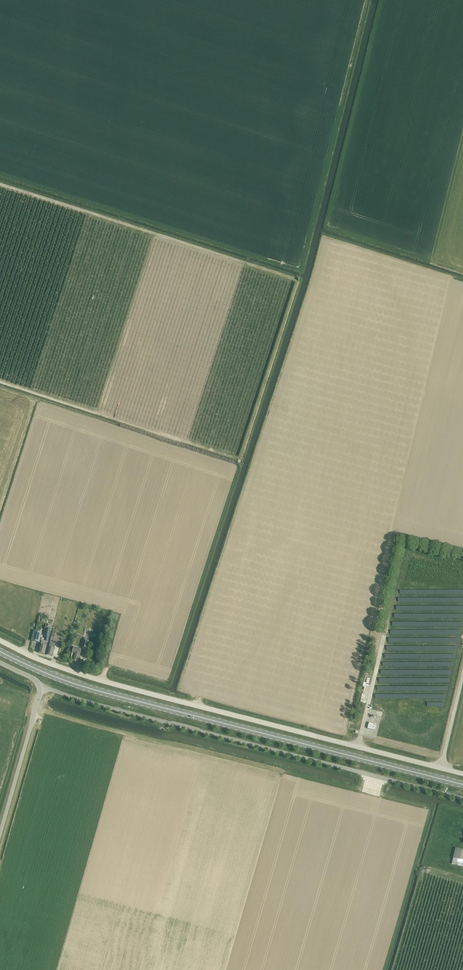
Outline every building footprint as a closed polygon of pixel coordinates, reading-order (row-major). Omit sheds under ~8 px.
[(44,654),(46,649),(50,629),(46,628),(44,637),(45,637),(44,643),(41,642),(40,648),(39,653),(44,654)] [(35,631),(32,641),(40,643),(42,633),(35,631)] [(56,632),(53,631),(51,641),(60,643),(62,637),(56,635),(56,632)] [(49,647),(47,655),(52,656),(54,649),(55,643),(50,642),(49,647)] [(73,649),(72,653),(71,657),(72,658),(73,659),(73,661),(78,663),(79,658),(81,651),(73,649)]
